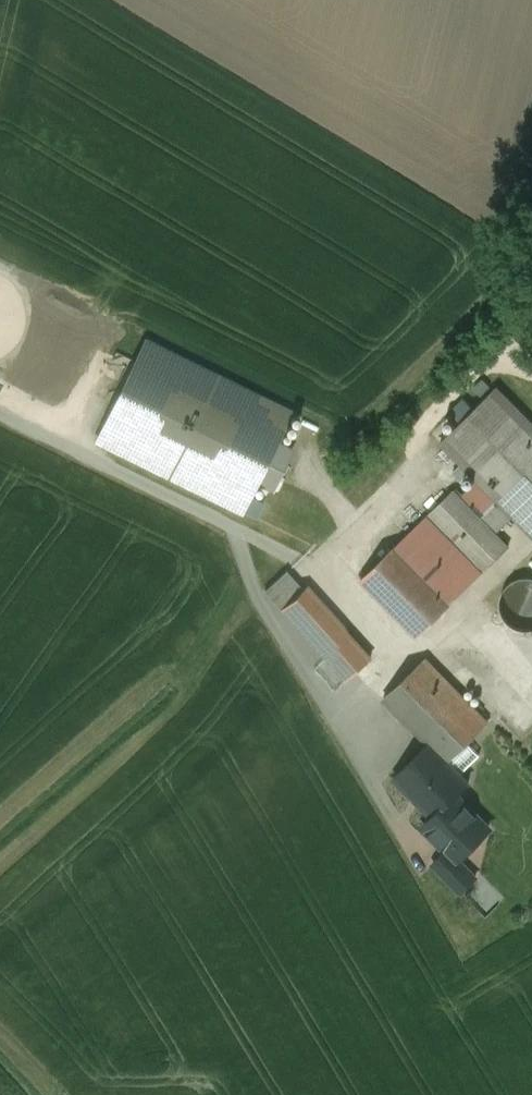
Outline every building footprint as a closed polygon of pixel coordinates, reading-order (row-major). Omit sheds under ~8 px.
[(290,413),(145,341),(97,440),(116,449),(115,449),(154,468),(154,467),(242,511),(257,481),(273,488),(292,451),(275,443),(290,413)] [(496,387),(441,442),(462,463),(453,472),(462,480),(470,471),(479,480),(499,501),(514,516),(531,534),(531,424),(496,387)] [(461,499),(480,519),(499,501),(479,480),(461,499)] [(508,548),(495,534),(480,519),(461,499),(452,490),(362,580),(418,637),(508,548)] [(495,534),(514,516),(499,501),(480,519),(495,534)] [(347,681),(372,658),(305,586),(303,589),(287,571),(265,590),(281,608),(347,681)] [(527,577),(520,578),(514,580),(508,585),(504,590),(501,597),(500,603),(501,610),(503,617),(508,623),(513,627),(519,630),(526,631),(531,630),(531,578),(527,577)] [(489,723),(426,658),(424,659),(425,660),(384,698),(429,743),(447,762),(487,723),(488,724),(489,723)] [(447,762),(429,743),(395,777),(434,817),(435,817),(456,796),(469,784),(447,762)] [(489,829),(456,796),(435,817),(434,817),(424,827),(448,850),(457,860),(458,859),(489,829)] [(457,860),(448,850),(433,864),(461,892),(476,877),(458,859),(457,860)]
